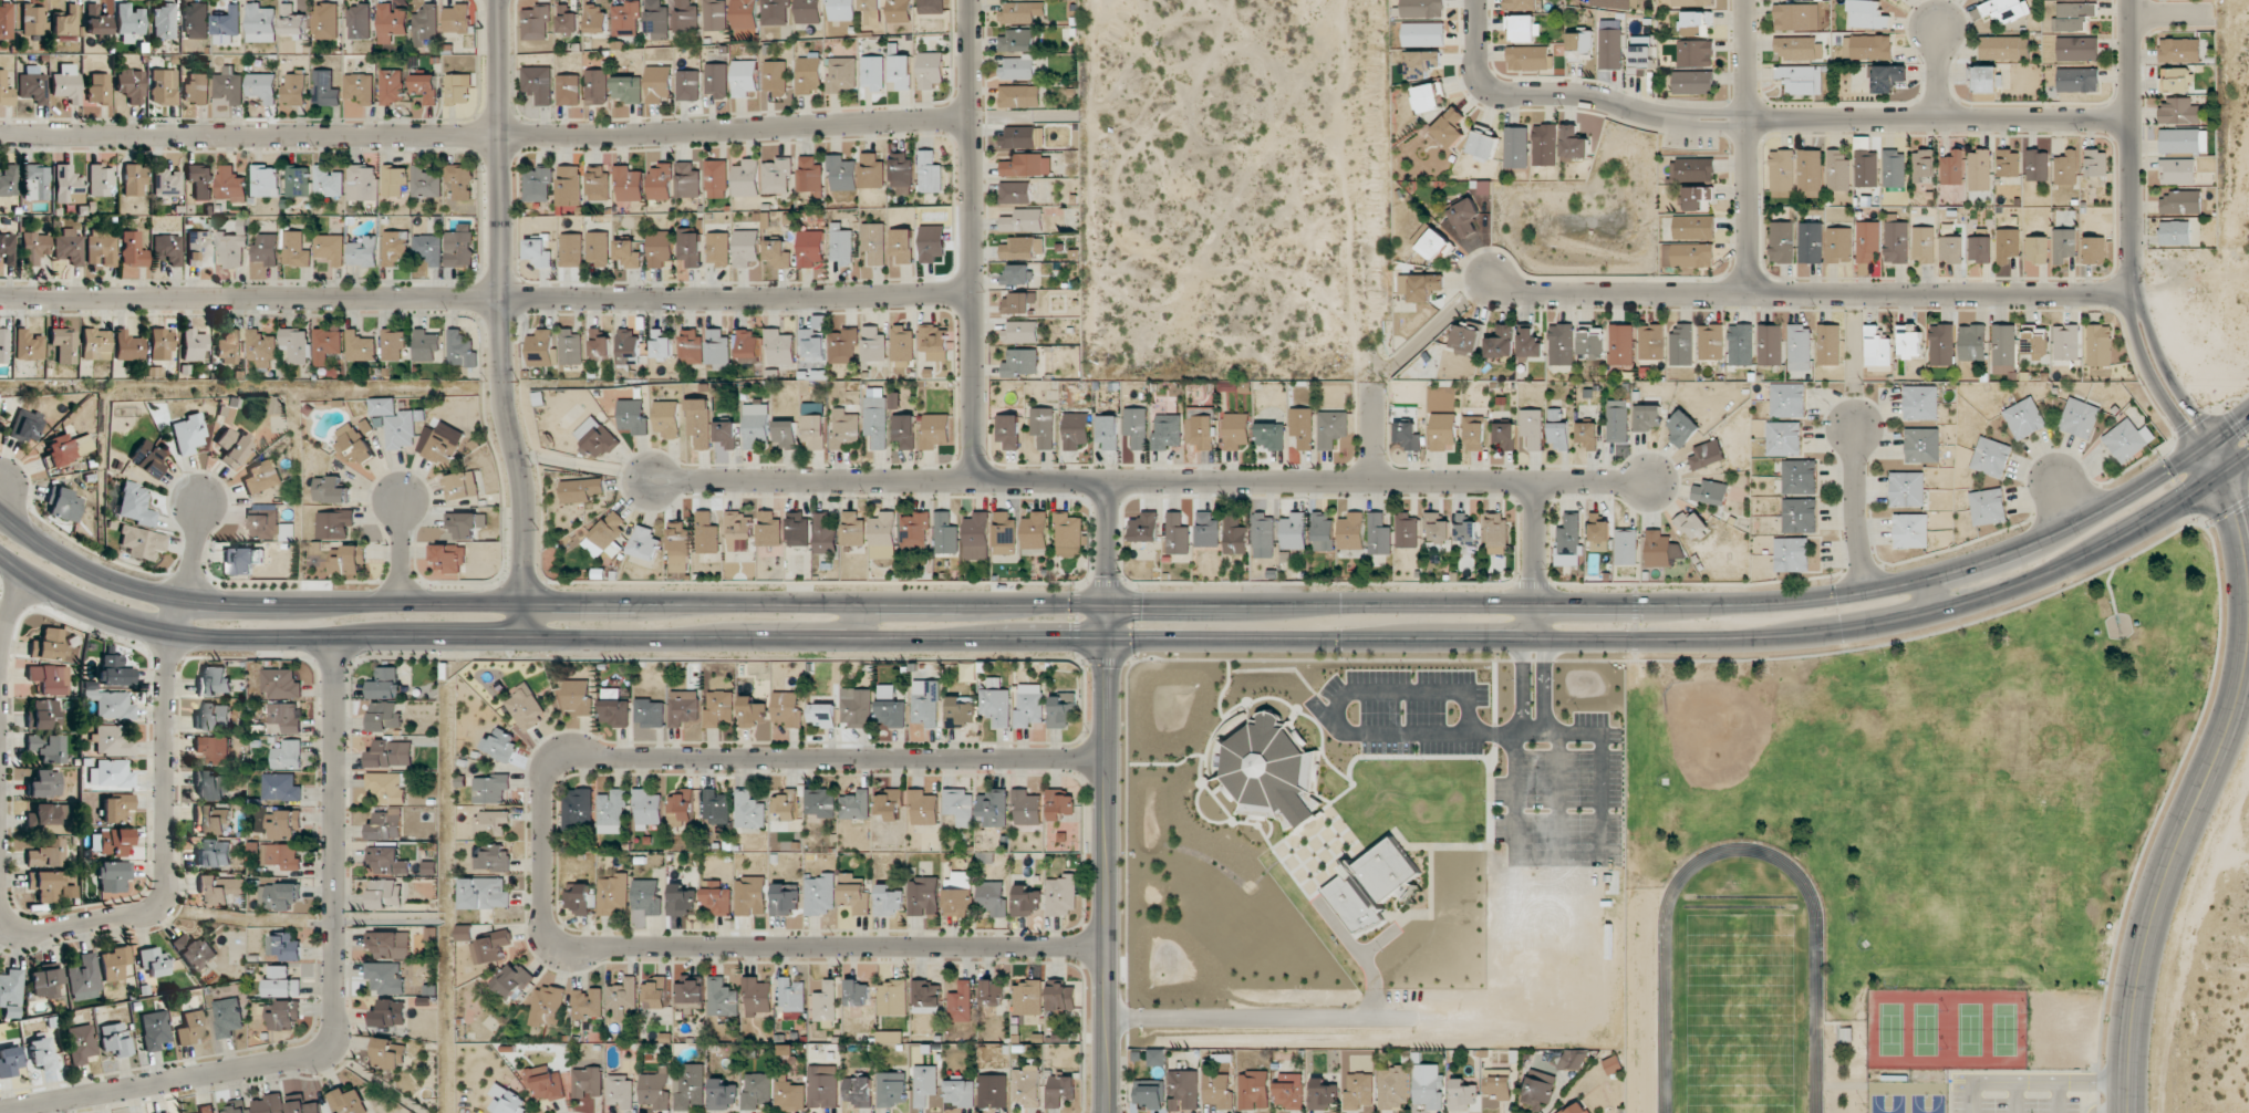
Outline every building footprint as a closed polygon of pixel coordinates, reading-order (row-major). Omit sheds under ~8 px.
[(668,7),(661,7),(661,0),(646,0),(647,36),(669,35),(668,7)] [(691,5),(691,0),(676,0),(677,32),(698,32),(698,5),(691,5)] [(725,1),(717,1),(717,0),(704,0),(705,31),(726,30),(725,1)] [(732,29),(757,29),(756,0),(732,0),(732,29)] [(762,25),(788,25),(788,0),(762,0),(762,25)] [(820,0),(796,0),(796,23),(820,23),(820,0)] [(854,20),(854,0),(827,0),(827,21),(854,20)] [(861,25),(880,25),(880,0),(861,0),(861,25)] [(911,23),(911,0),(888,0),(888,23),(911,23)] [(944,0),(917,0),(918,14),(945,13),(944,0)] [(1444,17),(1444,0),(1403,0),(1403,17),(1444,17)] [(1505,11),(1539,10),(1538,0),(1505,0),(1505,11)] [(1591,6),(1633,10),(1634,0),(1591,0),(1591,6)] [(1889,15),(1880,15),(1881,0),(1874,0),(1846,0),(1846,11),(1850,11),(1850,28),(1889,29),(1889,15)] [(2026,0),(2023,0),(2020,1),(2019,0),(1989,0),(1979,5),(1984,17),(1994,13),(2000,26),(2031,13),(2026,0)] [(1033,24),(1033,13),(1045,13),(1044,2),(1001,3),(1002,24),(1033,24)] [(2096,2),(2057,3),(2057,17),(2052,17),(2052,31),(2084,31),(2084,16),(2097,16),(2096,2)] [(116,3),(116,34),(121,34),(121,43),(132,43),(131,34),(144,33),(143,9),(129,10),(129,3),(116,3)] [(153,7),(152,39),(174,39),(175,3),(162,3),(162,7),(153,7)] [(275,8),(261,8),(261,3),(247,3),(248,42),(276,42),(275,8)] [(281,4),(282,36),(306,35),(306,14),(294,15),(294,3),(281,4)] [(338,39),(338,3),(312,4),(313,39),(338,39)] [(407,8),(393,8),(393,3),(378,3),(379,44),(392,44),(392,35),(407,34),(407,8)] [(413,46),(424,46),(424,39),(437,39),(436,3),(422,3),(422,14),(412,14),(413,46)] [(612,3),(613,36),(639,35),(638,3),(612,3)] [(11,39),(11,4),(0,4),(0,39),(11,39)] [(21,35),(43,35),(43,5),(21,4),(21,35)] [(76,4),(66,4),(66,15),(51,15),(51,34),(58,34),(58,41),(76,42),(76,4)] [(109,35),(110,15),(97,15),(98,4),(85,4),(84,34),(109,35)] [(184,4),(185,39),(209,38),(208,4),(184,4)] [(214,15),(215,45),(239,44),(239,4),(230,4),(230,15),(214,15)] [(444,32),(469,33),(470,4),(455,4),(455,8),(445,7),(444,32)] [(579,13),(571,13),(571,4),(559,5),(559,33),(579,32),(579,13)] [(586,4),(587,33),(607,32),(607,11),(600,11),(600,4),(586,4)] [(1775,31),(1818,30),(1818,4),(1774,4),(1775,31)] [(348,39),(370,39),(370,6),(349,5),(348,39)] [(523,41),(548,40),(548,23),(552,23),(552,7),(523,7),(523,41)] [(1710,36),(1711,12),(1683,12),(1682,36),(1710,36)] [(1538,41),(1538,18),(1511,19),(1512,42),(1538,41)] [(1445,45),(1445,23),(1404,23),(1405,46),(1445,45)] [(1622,69),(1621,28),(1599,29),(1600,70),(1622,69)] [(999,52),(1034,51),(1034,29),(1006,30),(1007,37),(999,37),(999,52)] [(1592,60),(1593,32),(1568,31),(1568,60),(1592,60)] [(1892,36),(1844,36),(1844,59),(1892,58),(1892,36)] [(2029,37),(1980,36),(1979,59),(2028,60),(2029,37)] [(2098,37),(2057,37),(2057,61),(2098,61),(2098,37)] [(1776,38),(1776,60),(1822,60),(1822,38),(1776,38)] [(2159,39),(2159,63),(2200,62),(2199,39),(2159,39)] [(1713,40),(1677,40),(1677,67),(1713,66),(1713,40)] [(888,82),(895,82),(895,90),(911,90),(912,55),(898,55),(898,43),(889,43),(888,82)] [(1508,70),(1553,70),(1552,56),(1548,56),(1548,46),(1507,47),(1508,70)] [(1651,47),(1629,46),(1628,74),(1651,74),(1651,47)] [(1408,52),(1409,79),(1429,78),(1429,67),(1441,67),(1441,51),(1408,52)] [(799,93),(821,93),(820,52),(808,53),(808,57),(798,58),(799,93)] [(943,53),(919,53),(919,90),(934,90),(934,83),(943,83),(943,53)] [(1035,54),(1022,54),(1022,58),(1001,57),(1000,79),(1034,80),(1035,54)] [(861,56),(862,87),(870,87),(870,92),(883,92),(883,56),(861,56)] [(829,93),(842,93),(842,89),(856,88),(855,57),(828,58),(829,93)] [(757,91),(757,60),(733,61),(734,98),(748,97),(748,91),(757,91)] [(765,61),(765,94),(786,94),(787,62),(765,61)] [(75,64),(59,63),(59,74),(51,74),(51,96),(68,96),(68,106),(79,106),(80,73),(75,73),(75,64)] [(727,64),(706,64),(706,97),(727,97),(727,64)] [(46,74),(38,74),(38,66),(25,65),(25,74),(18,74),(18,98),(34,99),(34,105),(46,105),(46,74)] [(214,74),(214,99),(229,98),(230,105),(243,105),(242,75),(233,75),(233,65),(222,66),(223,74),(214,74)] [(647,67),(647,104),(663,104),(663,97),(672,97),(671,66),(647,67)] [(1821,66),(1775,66),(1775,78),(1786,78),(1786,95),(1822,94),(1821,66)] [(1873,93),(1893,93),(1893,81),(1905,81),(1905,66),(1874,66),(1873,93)] [(1974,93),(2000,92),(2000,66),(1968,67),(1968,80),(1974,80),(1974,93)] [(552,67),(523,67),(523,90),(534,90),(535,106),(552,105),(552,67)] [(2099,69),(2057,68),(2057,92),(2099,92),(2099,69)] [(2189,68),(2161,68),(2160,92),(2189,92),(2189,68)] [(283,104),(305,104),(304,69),(295,70),(295,74),(286,74),(286,84),(282,85),(283,104)] [(586,70),(587,105),(608,104),(607,69),(586,70)] [(0,70),(0,104),(13,104),(12,88),(6,88),(6,70),(0,70)] [(143,105),(143,70),(117,70),(117,95),(128,95),(128,105),(143,105)] [(176,70),(150,70),(150,105),(177,104),(176,70)] [(332,70),(313,70),(314,105),(340,105),(340,89),(332,89),(332,70)] [(381,104),(402,104),(403,70),(381,70),(381,104)] [(678,71),(678,101),(699,101),(699,71),(678,71)] [(1673,71),(1673,94),(1714,95),(1714,71),(1673,71)] [(110,73),(88,74),(89,104),(111,104),(110,73)] [(276,74),(247,73),(246,97),(265,97),(264,105),(275,105),(276,74)] [(208,74),(183,74),(183,102),(194,102),(194,105),(209,105),(208,74)] [(345,74),(344,98),(360,98),(360,105),(373,105),(374,75),(345,74)] [(437,105),(437,74),(412,75),(412,94),(424,94),(425,105),(437,105)] [(472,74),(447,74),(447,104),(468,104),(468,88),(472,88),(472,74)] [(580,105),(580,75),(559,75),(558,105),(580,105)] [(642,76),(614,76),(614,102),(642,102),(642,76)] [(1411,88),(1417,114),(1446,108),(1441,82),(1411,88)] [(1040,85),(999,86),(999,108),(1040,107),(1040,85)] [(2159,124),(2200,123),(2199,105),(2191,105),(2191,97),(2167,97),(2167,105),(2159,105),(2159,124)] [(1431,131),(1451,149),(1466,133),(1457,126),(1466,116),(1454,105),(1431,131)] [(1578,124),(1561,125),(1562,159),(1589,158),(1589,138),(1578,138),(1578,124)] [(1556,125),(1533,125),(1534,166),(1557,165),(1556,125)] [(1506,168),(1529,167),(1528,127),(1505,127),(1506,168)] [(1492,162),(1500,136),(1475,128),(1467,154),(1492,162)] [(2207,153),(2207,130),(2160,129),(2159,153),(2207,153)] [(1851,190),(1850,157),(1842,157),(1842,149),(1827,149),(1827,191),(1851,190)] [(1963,185),(1963,149),(1952,149),(1951,157),(1941,156),(1941,184),(1963,185)] [(1991,149),(1978,149),(1978,152),(1969,152),(1969,190),(1990,190),(1991,149)] [(2078,185),(2076,149),(2066,149),(2066,156),(2054,157),(2055,186),(2078,185)] [(919,150),(920,193),(943,192),(942,165),(935,165),(935,150),(919,150)] [(1793,150),(1770,150),(1771,197),(1794,196),(1793,150)] [(1822,150),(1799,150),(1798,190),(1821,191),(1822,150)] [(1877,150),(1855,151),(1856,187),(1878,186),(1877,150)] [(1999,177),(2019,176),(2018,150),(1998,151),(1999,177)] [(1905,187),(1905,151),(1883,151),(1883,187),(1905,187)] [(1933,151),(1913,151),(1913,182),(1934,182),(1933,151)] [(2027,181),(2048,181),(2048,151),(2027,151),(2027,181)] [(2107,176),(2106,151),(2085,151),(2086,177),(2107,176)] [(884,187),(884,161),(877,161),(877,153),(861,153),(862,187),(884,187)] [(911,186),(910,153),(891,153),(892,187),(911,186)] [(1000,161),(1001,176),(1050,175),(1050,154),(1014,154),(1014,161),(1000,161)] [(855,161),(843,161),(843,155),(829,155),(830,191),(856,190),(855,161)] [(822,164),(815,164),(815,156),(800,157),(800,193),(822,193),(822,164)] [(758,159),(743,159),(743,165),(733,165),(734,196),(758,196),(758,159)] [(764,162),(763,193),(789,193),(790,160),(775,159),(775,163),(764,162)] [(1714,159),(1671,159),(1671,180),(1714,179),(1714,159)] [(2159,160),(2160,184),(2195,183),(2195,159),(2159,160)] [(706,161),(706,198),(727,198),(727,160),(706,161)] [(678,197),(700,197),(700,170),(693,170),(693,162),(678,162),(678,197)] [(17,195),(16,164),(3,164),(3,173),(0,173),(0,195),(17,195)] [(55,203),(83,202),(82,174),(71,175),(71,164),(54,164),(55,203)] [(144,195),(144,164),(123,164),(123,195),(144,195)] [(153,195),(181,196),(182,171),(165,171),(166,164),(153,164),(153,195)] [(252,196),(277,197),(278,169),(266,168),(266,164),(253,164),(252,196)] [(23,200),(50,200),(49,165),(22,165),(23,200)] [(219,201),(246,201),(245,178),(235,178),(235,165),(219,165),(219,201)] [(344,173),(328,173),(328,165),(315,165),(314,196),(343,196),(344,173)] [(378,201),(378,166),(349,165),(349,200),(378,201)] [(384,196),(407,197),(407,168),(395,168),(395,165),(385,165),(384,196)] [(413,197),(442,197),(442,173),(424,172),(424,165),(413,165),(413,197)] [(447,181),(454,182),(454,200),(472,200),(472,166),(447,165),(447,181)] [(643,201),(642,171),(630,171),(630,165),(614,166),(614,177),(618,177),(618,201),(643,201)] [(649,200),(672,200),(671,165),(649,165),(649,200)] [(88,196),(114,196),(114,166),(89,166),(88,196)] [(193,200),(211,201),(211,166),(186,166),(185,181),(193,181),(193,200)] [(309,196),(309,167),(287,166),(286,196),(309,196)] [(582,205),(580,166),(558,166),(559,206),(582,205)] [(589,200),(608,199),(607,167),(588,167),(589,200)] [(524,169),(525,202),(552,201),(551,169),(524,169)] [(1000,203),(1030,203),(1030,182),(1000,182),(1000,203)] [(1714,186),(1685,187),(1685,211),(1704,210),(1704,199),(1714,199),(1714,186)] [(2160,214),(2201,213),(2201,191),(2169,191),(2169,198),(2160,198),(2160,214)] [(1478,231),(1472,219),(1481,215),(1473,197),(1447,210),(1462,239),(1478,231)] [(1001,231),(1042,231),(1042,208),(1015,209),(1015,216),(1000,216),(1001,231)] [(1715,216),(1675,216),(1675,239),(1715,239),(1715,216)] [(1880,250),(1880,222),(1857,221),(1856,263),(1873,264),(1873,249),(1880,250)] [(2160,245),(2190,245),(2190,221),(2161,221),(2160,245)] [(842,222),(832,222),(831,264),(852,265),(853,230),(841,230),(842,222)] [(1793,263),(1794,222),(1771,222),(1770,263),(1793,263)] [(446,265),(472,265),(473,224),(457,223),(457,232),(447,232),(446,265)] [(885,224),(862,223),(862,251),(871,251),(870,265),(885,266),(885,224)] [(1822,223),(1800,223),(1799,263),(1821,263),(1822,223)] [(920,226),(921,263),(945,262),(944,225),(920,226)] [(1442,253),(1446,256),(1455,244),(1433,227),(1417,248),(1435,262),(1442,253)] [(1912,227),(1913,263),(1934,262),(1933,227),(1912,227)] [(1851,228),(1826,228),(1827,263),(1852,262),(1851,228)] [(114,265),(114,229),(87,229),(87,265),(114,265)] [(912,229),(890,229),(891,255),(896,255),(896,264),(913,263),(912,229)] [(1997,265),(2008,265),(2008,257),(2019,257),(2019,229),(1997,229),(1997,265)] [(2075,229),(2053,229),(2054,264),(2065,264),(2064,258),(2076,257),(2075,229)] [(686,268),(699,268),(701,231),(679,230),(678,260),(687,260),(686,268)] [(735,268),(750,268),(750,261),(758,261),(758,230),(735,231),(735,268)] [(799,268),(814,268),(814,262),(823,262),(823,231),(799,230),(799,268)] [(54,259),(70,260),(70,267),(80,267),(81,231),(54,231),(54,259)] [(120,231),(121,278),(139,277),(139,267),(147,267),(147,250),(140,250),(139,231),(120,231)] [(210,264),(210,231),(187,231),(186,263),(210,264)] [(310,250),(304,250),(303,231),(284,231),(285,266),(311,266),(310,250)] [(407,231),(384,231),(383,266),(406,267),(407,231)] [(672,231),(649,231),(649,268),(664,268),(663,261),(673,260),(672,231)] [(608,232),(587,232),(588,262),(596,262),(597,266),(609,266),(608,232)] [(48,255),(48,233),(23,233),(22,266),(37,266),(37,255),(48,255)] [(708,233),(708,265),(729,266),(729,233),(708,233)] [(14,234),(0,234),(0,256),(4,256),(4,265),(14,265),(14,234)] [(248,234),(218,234),(218,266),(243,266),(244,245),(247,246),(248,234)] [(253,262),(265,262),(266,267),(278,266),(277,234),(258,234),(258,244),(253,244),(253,262)] [(560,266),(581,267),(582,234),(561,234),(560,266)] [(152,236),(153,259),(168,259),(168,267),(181,266),(180,235),(152,236)] [(343,267),(343,235),(315,235),(315,258),(331,258),(331,267),(343,267)] [(349,242),(349,266),(378,266),(377,235),(363,236),(363,242),(349,242)] [(413,258),(428,258),(428,267),(442,267),(441,235),(413,236),(413,258)] [(1962,236),(1940,236),(1940,262),(1962,262),(1962,236)] [(1969,237),(1969,260),(1978,260),(1978,264),(1991,263),(1990,236),(1969,237)] [(2026,237),(2026,263),(2048,263),(2047,237),(2026,237)] [(2104,237),(2084,237),(2084,264),(2105,263),(2104,237)] [(527,259),(534,259),(534,267),(551,267),(550,238),(526,238),(527,259)] [(1036,258),(1036,253),(1044,253),(1043,238),(1001,239),(1001,259),(1036,258)] [(635,240),(616,241),(616,259),(619,259),(619,268),(641,268),(640,251),(635,251),(635,240)] [(768,268),(790,268),(790,251),(785,251),(785,240),(767,240),(768,268)] [(1714,244),(1664,243),(1664,266),(1713,268),(1714,244)] [(1002,285),(1031,284),(1031,266),(1001,266),(1002,285)] [(1400,277),(1400,293),(1410,293),(1410,303),(1431,302),(1430,291),(1444,290),(1443,275),(1400,277)] [(1035,293),(1002,294),(1002,314),(1036,313),(1035,293)] [(1037,321),(1004,322),(1004,343),(1037,343),(1037,321)] [(1514,323),(1496,324),(1496,337),(1486,337),(1486,357),(1514,357),(1514,323)] [(1693,365),(1692,323),(1674,324),(1675,333),(1669,333),(1670,365),(1693,365)] [(1550,365),(1573,365),(1573,324),(1549,324),(1550,365)] [(1633,325),(1610,324),(1609,365),(1632,365),(1633,325)] [(1639,359),(1663,360),(1664,324),(1639,324),(1639,359)] [(1722,360),(1723,325),(1699,324),(1698,359),(1722,360)] [(1728,365),(1752,366),(1752,325),(1729,324),(1728,365)] [(1840,365),(1840,325),(1818,324),(1817,364),(1840,365)] [(1920,325),(1899,324),(1898,357),(1920,358),(1920,325)] [(1930,365),(1954,366),(1954,324),(1930,324),(1930,365)] [(1781,365),(1782,326),(1759,325),(1757,364),(1781,365)] [(1788,371),(1811,370),(1810,325),(1788,326),(1788,371)] [(1866,365),(1892,365),(1891,338),(1880,338),(1879,325),(1865,325),(1866,365)] [(1959,360),(1985,361),(1986,325),(1960,325),(1959,360)] [(2015,325),(1993,325),(1993,365),(2015,365),(2015,325)] [(2054,360),(2078,360),(2078,325),(2054,325),(2054,360)] [(2087,365),(2111,366),(2111,325),(2087,325),(2087,365)] [(878,326),(863,326),(864,361),(886,361),(886,334),(878,334),(878,326)] [(1481,329),(1455,326),(1452,351),(1478,354),(1481,329)] [(913,361),(912,327),(892,327),(892,361),(913,361)] [(1521,360),(1544,360),(1543,336),(1534,336),(1534,327),(1520,328),(1521,360)] [(2023,355),(2031,355),(2031,358),(2046,358),(2047,327),(2023,327),(2023,355)] [(43,360),(43,336),(28,336),(28,328),(15,329),(15,360),(43,360)] [(126,328),(115,329),(116,360),(143,359),(143,337),(126,338),(126,328)] [(207,334),(195,334),(195,328),(182,329),(183,361),(208,360),(207,334)] [(342,329),(314,328),(314,366),(327,366),(327,353),(342,353),(342,329)] [(617,364),(639,364),(639,329),(617,328),(617,364)] [(781,328),(765,329),(765,346),(769,346),(769,364),(793,364),(793,334),(781,335),(781,328)] [(75,364),(75,329),(48,329),(49,364),(75,364)] [(109,360),(110,330),(82,329),(81,359),(109,360)] [(150,360),(172,360),(171,329),(150,330),(150,360)] [(218,364),(240,364),(239,329),(224,329),(224,339),(217,339),(218,364)] [(276,359),(275,336),(261,336),(261,329),(247,329),(248,360),(256,360),(256,367),(269,367),(269,359),(276,359)] [(280,350),(288,350),(288,364),(306,364),(307,329),(281,329),(280,350)] [(347,360),(375,360),(375,338),(359,338),(359,329),(347,329),(347,360)] [(414,361),(433,362),(433,350),(439,350),(440,334),(427,333),(427,329),(415,329),(414,361)] [(477,366),(477,353),(472,353),(472,335),(462,335),(462,329),(449,329),(448,365),(477,366)] [(611,359),(610,329),(591,330),(591,359),(611,359)] [(702,363),(701,329),(682,330),(683,364),(702,363)] [(707,363),(714,363),(714,371),(729,371),(730,337),(723,337),(723,329),(708,329),(707,363)] [(739,363),(759,362),(758,329),(738,330),(739,363)] [(824,337),(813,337),(813,329),(799,329),(800,361),(825,361),(824,337)] [(830,332),(829,364),(857,364),(858,329),(841,329),(841,332),(830,332)] [(1579,355),(1603,355),(1603,329),(1579,329),(1579,355)] [(382,361),(401,361),(401,348),(405,348),(405,330),(382,330),(382,361)] [(582,331),(561,330),(560,363),(581,364),(582,331)] [(652,358),(672,358),(672,332),(652,332),(652,358)] [(1037,349),(1008,349),(1008,362),(1002,362),(1002,375),(1037,374),(1037,349)] [(1770,417),(1804,418),(1805,384),(1771,383),(1770,417)] [(1904,420),(1938,420),(1937,385),(1903,386),(1904,420)] [(890,409),(900,409),(900,393),(890,393),(890,409)] [(282,411),(283,397),(273,396),(272,411),(282,411)] [(2047,427),(2033,396),(2002,411),(2016,441),(2047,427)] [(2101,409),(2070,396),(2057,428),(2089,440),(2101,409)] [(865,435),(872,435),(872,450),(887,450),(886,397),(864,398),(865,435)] [(397,398),(371,399),(372,416),(398,415),(397,398)] [(621,431),(633,430),(633,435),(649,435),(649,419),(645,419),(644,399),(620,400),(621,431)] [(688,399),(689,435),(696,435),(696,450),(711,450),(710,399),(688,399)] [(1606,443),(1627,443),(1628,401),(1608,400),(1606,443)] [(680,401),(657,401),(657,439),(681,438),(680,401)] [(745,404),(745,450),(759,450),(758,441),(770,441),(769,404),(745,404)] [(1650,431),(1650,426),(1659,427),(1659,405),(1634,404),(1633,431),(1650,431)] [(43,415),(17,407),(8,436),(35,444),(43,415)] [(860,448),(859,414),(846,414),(846,407),(833,408),(834,433),(831,433),(831,449),(860,448)] [(1198,450),(1214,450),(1213,407),(1187,407),(1187,444),(1198,444),(1198,450)] [(1053,408),(1031,408),(1031,435),(1039,435),(1039,450),(1054,450),(1053,408)] [(1125,436),(1132,436),(1132,450),(1147,450),(1148,408),(1126,408),(1125,436)] [(1298,450),(1313,450),(1313,408),(1291,408),(1290,436),(1298,436),(1298,450)] [(1567,450),(1567,409),(1550,409),(1550,450),(1567,450)] [(1701,427),(1681,409),(1666,425),(1673,432),(1668,437),(1680,449),(1701,427)] [(426,410),(400,411),(400,416),(387,416),(388,450),(417,449),(416,421),(426,421),(426,410)] [(1542,451),(1541,410),(1521,410),(1521,436),(1528,436),(1528,451),(1542,451)] [(1348,412),(1319,411),(1318,450),(1335,451),(1335,437),(1348,438),(1348,412)] [(1064,450),(1079,450),(1079,444),(1089,444),(1089,413),(1064,413),(1064,450)] [(1249,413),(1225,413),(1225,451),(1239,451),(1239,444),(1250,444),(1249,413)] [(178,457),(196,452),(194,446),(206,443),(199,414),(169,421),(178,457)] [(949,444),(949,415),(924,414),(924,432),(920,432),(920,450),(936,450),(936,444),(949,444)] [(1182,446),(1181,414),(1154,415),(1155,450),(1170,450),(1170,446),(1182,446)] [(586,455),(592,450),(601,459),(620,442),(594,415),(575,433),(585,444),(580,449),(586,455)] [(825,415),(802,415),(803,442),(811,442),(811,450),(826,450),(825,415)] [(914,415),(892,415),(893,440),(900,440),(900,450),(915,450),(914,415)] [(1004,450),(1019,450),(1019,415),(996,415),(997,442),(1004,442),(1004,450)] [(1096,442),(1103,442),(1103,450),(1118,450),(1119,416),(1097,415),(1096,442)] [(1463,416),(1463,447),(1488,447),(1488,416),(1463,416)] [(2138,431),(2130,418),(2102,436),(2120,463),(2157,439),(2147,425),(2138,431)] [(337,444),(350,464),(360,457),(364,464),(376,456),(353,421),(336,432),(342,440),(337,444)] [(736,421),(716,422),(717,442),(725,442),(725,450),(736,450),(736,421)] [(776,442),(782,442),(782,449),(797,449),(796,421),(775,421),(776,442)] [(1801,456),(1801,422),(1767,421),(1767,456),(1801,456)] [(1416,422),(1396,422),(1395,442),(1405,442),(1404,450),(1420,451),(1420,433),(1416,433),(1416,422)] [(1577,422),(1578,442),(1586,442),(1586,451),(1597,450),(1597,422),(1577,422)] [(1267,445),(1267,450),(1284,450),(1284,423),(1257,423),(1256,445),(1267,445)] [(1514,423),(1495,423),(1495,443),(1502,443),(1502,451),(1515,451),(1514,423)] [(219,461),(235,470),(253,438),(241,431),(239,435),(224,427),(215,443),(226,449),(219,461)] [(461,440),(437,428),(423,453),(448,466),(461,440)] [(1939,429),(1905,428),(1905,462),(1938,463),(1939,429)] [(50,467),(95,452),(89,433),(68,440),(66,436),(42,443),(50,467)] [(2001,479),(2013,447),(1981,436),(1970,468),(2001,479)] [(163,467),(156,462),(163,452),(143,438),(128,460),(155,479),(163,467)] [(1696,454),(1688,457),(1693,471),(1726,460),(1719,438),(1694,447),(1696,454)] [(281,484),(272,459),(246,469),(249,476),(242,479),(248,496),(281,484)] [(1783,494),(1817,494),(1816,460),(1782,460),(1783,494)] [(449,501),(479,496),(475,471),(445,476),(449,501)] [(1924,508),(1924,472),(1890,472),(1890,507),(1924,508)] [(341,477),(316,476),(316,502),(350,503),(350,487),(341,487),(341,477)] [(591,502),(590,493),(604,493),(604,479),(562,480),(563,503),(591,502)] [(156,511),(143,509),(148,490),(137,487),(138,484),(123,480),(115,518),(152,526),(156,511)] [(1703,486),(1693,485),(1691,501),(1726,505),(1728,483),(1703,480),(1703,486)] [(76,523),(82,498),(70,495),(72,491),(51,485),(43,514),(76,523)] [(1974,526),(2007,521),(2002,487),(1968,493),(1974,526)] [(1817,499),(1782,499),(1783,533),(1817,533),(1817,499)] [(279,537),(278,508),(248,509),(248,528),(261,527),(261,537),(279,537)] [(623,549),(615,541),(625,532),(619,525),(625,520),(616,510),(581,542),(597,559),(606,550),(613,557),(623,549)] [(719,553),(719,525),(711,525),(712,511),(697,510),(697,553),(719,553)] [(355,511),(319,511),(319,539),(349,539),(349,526),(355,526),(355,511)] [(760,546),(782,545),(782,519),(774,519),(774,511),(759,511),(760,546)] [(865,545),(865,520),(858,520),(857,511),(843,511),(843,546),(865,545)] [(871,518),(871,559),(896,558),(895,511),(880,511),(880,518),(871,518)] [(950,511),(934,511),(936,554),(958,553),(958,526),(951,527),(950,511)] [(995,555),(1017,554),(1016,519),(1009,519),(1009,511),(993,512),(995,555)] [(1047,511),(1031,511),(1031,518),(1022,518),(1023,549),(1047,548),(1047,511)] [(1158,541),(1158,511),(1141,512),(1141,519),(1131,519),(1131,541),(1158,541)] [(1219,520),(1212,520),(1212,512),(1197,511),(1197,546),(1219,547),(1219,520)] [(1339,549),(1364,549),(1363,511),(1348,512),(1348,518),(1338,518),(1339,549)] [(1690,517),(1685,511),(1673,520),(1683,533),(1687,530),(1694,541),(1710,530),(1697,512),(1690,517)] [(726,512),(725,538),(752,539),(753,513),(726,512)] [(789,546),(808,546),(807,512),(788,513),(789,546)] [(816,554),(837,554),(837,512),(815,513),(816,554)] [(964,559),(988,560),(989,512),(974,512),(974,519),(965,519),(964,559)] [(1057,547),(1082,547),(1082,517),(1070,517),(1070,512),(1054,512),(1054,528),(1058,528),(1057,547)] [(1188,527),(1182,527),(1182,512),(1166,512),(1167,554),(1189,554),(1188,527)] [(1274,513),(1253,512),(1253,558),(1274,558),(1274,513)] [(1282,549),(1306,549),(1306,512),(1290,512),(1290,518),(1282,518),(1282,549)] [(1334,551),(1334,520),(1327,520),(1327,512),(1313,512),(1313,551),(1334,551)] [(1391,554),(1391,526),(1383,526),(1384,512),(1369,512),(1368,554),(1391,554)] [(1441,512),(1425,512),(1425,528),(1430,528),(1430,542),(1450,541),(1450,521),(1441,521),(1441,512)] [(1607,512),(1590,513),(1591,551),(1608,551),(1607,512)] [(457,539),(474,539),(474,527),(487,527),(487,513),(448,513),(447,528),(457,529),(457,539)] [(1225,554),(1247,554),(1247,527),(1239,527),(1240,513),(1225,513),(1225,554)] [(1418,548),(1417,513),(1396,513),(1397,548),(1418,548)] [(1458,544),(1476,543),(1476,521),(1468,521),(1468,513),(1457,513),(1458,544)] [(1507,513),(1488,513),(1487,554),(1507,554),(1507,513)] [(928,547),(927,514),(901,515),(902,547),(928,547)] [(1581,514),(1565,514),(1565,527),(1557,527),(1557,565),(1582,565),(1581,514)] [(1928,514),(1894,514),(1894,547),(1927,548),(1928,514)] [(670,572),(689,572),(688,522),(669,523),(670,572)] [(654,530),(638,524),(629,553),(654,561),(661,540),(651,537),(654,530)] [(126,557),(153,560),(154,551),(163,552),(166,533),(121,526),(118,546),(127,548),(126,557)] [(1671,566),(1670,536),(1662,536),(1662,529),(1646,529),(1648,567),(1671,566)] [(1637,530),(1616,530),(1616,565),(1637,565),(1637,530)] [(1809,538),(1775,538),(1774,572),(1808,572),(1809,538)] [(463,545),(429,545),(429,561),(439,561),(439,573),(463,572),(463,545)] [(332,547),(333,574),(362,573),(361,564),(367,564),(366,546),(332,547)] [(224,564),(234,564),(234,574),(249,575),(250,564),(262,565),(262,549),(225,548),(224,564)] [(61,629),(40,628),(40,640),(29,640),(29,658),(60,660),(61,629)] [(101,654),(100,671),(96,671),(95,685),(132,686),(133,668),(122,667),(122,655),(101,654)] [(976,681),(975,663),(962,663),(962,682),(976,681)] [(26,666),(27,681),(38,681),(38,694),(68,694),(67,666),(26,666)] [(201,667),(201,677),(196,677),(196,695),(231,696),(231,677),(226,677),(227,667),(201,667)] [(397,667),(378,667),(378,681),(367,681),(367,698),(403,697),(403,684),(398,684),(397,667)] [(295,669),(264,669),(265,698),(302,698),(302,680),(295,680),(295,669)] [(980,689),(981,716),(993,716),(994,728),(1010,728),(1009,689),(1001,690),(1001,677),(988,677),(988,689),(980,689)] [(588,680),(564,680),(564,710),(577,710),(577,716),(593,716),(593,697),(589,697),(588,680)] [(913,723),(925,723),(925,728),(939,728),(939,681),(913,680),(913,723)] [(515,687),(518,694),(507,700),(522,732),(547,720),(529,681),(515,687)] [(1043,722),(1044,685),(1019,684),(1019,710),(1015,709),(1014,728),(1030,728),(1030,722),(1043,722)] [(877,726),(905,726),(905,701),(894,701),(894,685),(878,685),(877,726)] [(870,688),(842,689),(843,727),(871,726),(870,688)] [(127,692),(83,691),(83,700),(96,700),(95,719),(133,719),(134,704),(127,704),(127,692)] [(690,728),(691,722),(699,722),(700,691),(671,691),(670,728),(690,728)] [(734,691),(709,691),(708,710),(705,710),(705,727),(719,728),(720,721),(734,721),(734,691)] [(800,692),(773,692),(773,721),(786,722),(786,727),(799,727),(800,692)] [(1051,728),(1069,728),(1069,722),(1077,722),(1077,694),(1050,694),(1051,728)] [(742,726),(766,726),(766,703),(755,703),(755,696),(741,696),(742,726)] [(974,696),(948,697),(949,728),(966,728),(966,722),(975,722),(974,696)] [(613,727),(628,728),(629,699),(602,698),(601,721),(613,721),(613,727)] [(26,710),(25,727),(61,728),(61,710),(56,710),(57,700),(31,699),(31,710),(26,710)] [(664,700),(636,700),(636,726),(664,726),(664,700)] [(398,702),(372,702),(372,712),(367,712),(367,730),(401,731),(402,713),(397,712),(398,702)] [(297,703),(269,703),(269,724),(283,724),(283,733),(301,734),(301,716),(297,716),(297,703)] [(196,713),(195,729),(228,730),(229,704),(204,704),(204,713),(196,713)] [(835,704),(808,704),(809,726),(835,725),(835,704)] [(1226,745),(1224,780),(1240,801),(1239,813),(1278,816),(1286,826),(1299,827),(1316,814),(1300,794),(1313,784),(1316,753),(1307,752),(1300,744),(1301,735),(1297,729),(1289,729),(1277,712),(1261,711),(1260,724),(1253,724),(1226,745)] [(519,737),(494,726),(483,751),(509,761),(519,737)] [(63,763),(62,735),(26,735),(26,752),(40,752),(40,763),(63,763)] [(231,737),(195,736),(195,753),(209,753),(208,764),(230,764),(231,737)] [(301,768),(301,740),(283,740),(283,748),(272,748),(272,769),(301,768)] [(412,766),(411,741),(376,742),(376,751),(368,751),(368,767),(412,766)] [(127,760),(95,760),(95,768),(87,768),(87,786),(134,786),(134,772),(127,772),(127,760)] [(227,798),(227,776),(215,776),(215,770),(195,771),(196,798),(227,798)] [(60,771),(35,771),(35,781),(27,781),(27,797),(60,796),(60,771)] [(380,804),(406,805),(406,773),(367,772),(367,787),(380,787),(380,804)] [(301,801),(301,786),(294,786),(295,774),(263,773),(263,800),(301,801)] [(505,803),(505,789),(510,790),(511,776),(475,775),(475,802),(505,803)] [(736,827),(765,828),(766,801),(752,801),(752,789),(737,788),(736,827)] [(564,829),(594,830),(595,789),(565,789),(564,829)] [(627,789),(612,789),(612,794),(598,794),(599,834),(624,833),(623,808),(627,808),(627,789)] [(636,830),(650,830),(650,824),(662,824),(662,794),(649,795),(649,789),(635,789),(636,830)] [(729,822),(729,794),(717,794),(717,789),(705,789),(705,822),(729,822)] [(797,820),(797,789),(782,789),(782,797),(773,797),(773,813),(786,813),(786,820),(797,820)] [(840,795),(840,819),(868,819),(869,789),(857,789),(857,796),(840,795)] [(902,789),(890,789),(890,795),(876,795),(875,813),(888,813),(888,821),(901,821),(902,789)] [(913,824),(938,824),(938,795),(925,795),(925,789),(909,789),(909,806),(913,806),(913,824)] [(1029,789),(1014,789),(1014,825),(1042,824),(1042,795),(1029,795),(1029,789)] [(1314,809),(1321,805),(1310,789),(1303,793),(1314,809)] [(835,816),(834,790),(805,790),(806,816),(835,816)] [(956,827),(972,828),(973,790),(944,790),(943,814),(957,814),(956,827)] [(693,821),(694,793),(670,792),(669,826),(685,826),(685,821),(693,821)] [(979,792),(978,825),(1006,826),(1007,793),(979,792)] [(101,795),(102,824),(122,823),(122,809),(133,808),(133,793),(101,795)] [(58,825),(59,819),(66,819),(67,804),(33,804),(33,813),(27,812),(26,825),(58,825)] [(200,834),(229,833),(228,805),(194,806),(195,823),(200,823),(200,834)] [(401,808),(388,807),(388,812),(376,812),(376,823),(369,823),(369,839),(400,840),(401,808)] [(301,811),(268,811),(269,840),(295,839),(295,825),(301,825),(301,811)] [(476,836),(505,836),(505,823),(510,823),(510,811),(476,811),(476,836)] [(123,855),(123,846),(132,847),(133,829),(98,828),(98,837),(89,837),(89,854),(123,855)] [(1324,889),(1358,936),(1386,916),(1378,904),(1421,873),(1394,836),(1353,865),(1350,861),(1340,868),(1344,874),(1324,889)] [(25,849),(26,866),(63,865),(62,838),(47,838),(47,849),(25,849)] [(230,841),(204,840),(204,850),(197,850),(197,867),(229,867),(230,841)] [(263,844),(263,865),(282,865),(282,870),(301,870),(301,858),(297,858),(297,844),(263,844)] [(508,845),(478,846),(479,870),(509,869),(508,845)] [(409,874),(409,861),(399,861),(399,847),(373,847),(373,864),(378,865),(377,873),(409,874)] [(130,880),(130,862),(98,862),(98,892),(124,892),(123,880),(130,880)] [(59,871),(26,872),(26,889),(36,889),(37,903),(60,902),(59,871)] [(970,871),(946,871),(945,917),(969,917),(970,871)] [(598,878),(599,915),(629,915),(628,872),(615,873),(616,878),(598,878)] [(806,914),(835,914),(834,873),(820,873),(820,878),(805,879),(806,914)] [(869,915),(869,891),(864,892),(864,880),(854,880),(854,873),(840,873),(841,905),(853,905),(853,915),(869,915)] [(220,875),(198,875),(198,895),(204,895),(204,908),(222,909),(223,895),(244,896),(244,879),(227,878),(227,887),(220,887),(220,875)] [(1076,876),(1048,876),(1047,914),(1076,914),(1076,876)] [(463,908),(510,909),(510,891),(505,891),(505,878),(464,877),(463,908)] [(937,877),(909,878),(910,915),(938,915),(937,877)] [(765,878),(736,878),(737,915),(754,915),(754,914),(766,914),(765,878)] [(367,889),(367,909),(401,908),(400,879),(372,880),(372,889),(367,889)] [(634,909),(647,909),(647,916),(662,915),(662,898),(658,898),(658,879),(633,880),(634,909)] [(723,881),(704,880),(704,915),(731,915),(731,889),(722,888),(723,881)] [(1006,917),(1007,900),(1003,900),(1004,882),(978,882),(978,911),(991,911),(991,917),(1006,917)] [(590,915),(591,884),(567,883),(566,908),(577,909),(577,915),(590,915)] [(684,883),(669,884),(670,915),(696,914),(695,890),(684,891),(684,883)] [(773,915),(792,915),(792,908),(799,908),(799,884),(773,884),(773,915)] [(876,915),(894,915),(894,909),(903,909),(903,891),(891,891),(891,885),(877,884),(876,915)] [(1033,916),(1033,908),(1040,908),(1041,892),(1028,891),(1028,885),(1014,885),(1014,916),(1033,916)] [(459,940),(473,940),(473,926),(459,926),(459,940)] [(217,957),(205,937),(194,944),(186,931),(170,941),(189,973),(217,957)] [(471,940),(477,965),(503,959),(500,946),(513,943),(510,931),(471,940)] [(409,932),(366,933),(366,949),(377,948),(377,959),(409,958),(409,932)] [(271,955),(280,955),(280,960),(301,960),(301,940),(294,940),(294,935),(272,934),(271,955)] [(104,982),(124,978),(122,964),(131,963),(128,945),(111,948),(112,952),(99,954),(104,982)] [(145,979),(168,974),(162,945),(139,950),(145,979)] [(72,1001),(101,996),(94,952),(78,954),(80,965),(66,968),(72,1001)] [(399,962),(366,963),(366,979),(372,979),(372,989),(380,989),(380,995),(404,994),(404,977),(399,978),(399,962)] [(489,984),(508,1002),(533,976),(523,966),(518,970),(510,962),(489,984)] [(268,997),(301,997),(301,979),(290,979),(290,966),(268,966),(268,997)] [(61,997),(58,968),(31,971),(33,995),(45,994),(45,999),(61,997)] [(6,969),(6,975),(0,974),(0,1007),(4,1007),(4,1017),(20,1018),(22,970),(6,969)] [(637,976),(624,976),(625,986),(607,986),(607,1008),(614,1008),(614,1016),(637,1016),(637,976)] [(644,1009),(669,1008),(668,976),(659,977),(659,983),(643,983),(644,1009)] [(710,976),(709,1015),(738,1016),(739,988),(724,988),(724,976),(710,976)] [(771,1014),(770,982),(758,983),(758,977),(744,977),(745,1014),(771,1014)] [(804,982),(792,982),(792,977),(780,977),(781,1012),(805,1012),(804,982)] [(677,1010),(704,1009),(703,978),(676,979),(677,1010)] [(814,1021),(836,1021),(835,979),(823,979),(823,992),(813,992),(814,1021)] [(847,1006),(869,1006),(869,984),(859,985),(859,979),(847,979),(847,1006)] [(912,1012),(940,1013),(941,986),(925,986),(925,980),(913,980),(912,1012)] [(972,980),(959,980),(959,993),(949,992),(948,1022),(971,1022),(972,980)] [(1003,1006),(1003,980),(982,980),(982,1006),(1003,1006)] [(1042,981),(1014,982),(1015,1015),(1043,1015),(1042,981)] [(907,982),(879,982),(879,1015),(906,1015),(907,982)] [(1049,1010),(1076,1010),(1075,983),(1049,984),(1049,1010)] [(563,988),(534,986),(531,1023),(559,1026),(563,988)] [(573,989),(574,1019),(602,1018),(602,989),(573,989)] [(232,1030),(242,1029),(239,998),(213,1001),(218,1040),(233,1038),(232,1030)] [(372,1010),(372,1026),(405,1026),(405,1000),(380,1000),(380,1010),(372,1010)] [(271,1030),(296,1029),(295,1020),(301,1020),(300,1002),(270,1002),(271,1030)] [(145,1053),(159,1051),(158,1043),(170,1041),(165,1010),(139,1014),(145,1053)] [(183,1027),(176,1028),(177,1045),(196,1044),(196,1038),(205,1038),(203,1010),(182,1012),(183,1027)] [(98,1027),(102,1051),(111,1049),(113,1058),(130,1055),(123,1022),(98,1027)] [(69,1065),(85,1065),(84,1055),(94,1054),(92,1025),(67,1026),(69,1065)] [(900,1031),(876,1031),(876,1043),(900,1043),(900,1031)] [(27,1040),(32,1066),(39,1065),(40,1072),(57,1069),(54,1051),(49,1052),(46,1036),(27,1040)] [(374,1068),(403,1069),(404,1045),(394,1045),(394,1039),(372,1037),(371,1056),(375,1057),(374,1068)] [(16,1045),(0,1048),(0,1078),(22,1074),(16,1045)] [(1579,1074),(1587,1055),(1567,1046),(1559,1065),(1579,1074)] [(1150,1066),(1166,1065),(1166,1049),(1149,1049),(1150,1066)] [(1623,1069),(1617,1055),(1603,1061),(1609,1075),(1623,1069)] [(675,1110),(693,1110),(693,1104),(703,1105),(704,1064),(676,1064),(675,1110)] [(1041,1107),(1041,1065),(1025,1064),(1025,1069),(1014,1069),(1014,1101),(1025,1101),(1025,1107),(1041,1107)] [(1414,1105),(1427,1105),(1427,1110),(1443,1110),(1443,1075),(1439,1075),(1439,1064),(1414,1064),(1414,1105)] [(839,1107),(838,1065),(810,1066),(811,1108),(839,1107)] [(565,1097),(561,1071),(549,1073),(548,1066),(525,1070),(529,1090),(536,1089),(538,1102),(565,1097)] [(915,1066),(916,1108),(928,1108),(928,1095),(938,1095),(938,1066),(915,1066)] [(573,1098),(602,1097),(602,1067),(573,1068),(573,1098)] [(1378,1109),(1406,1109),(1407,1067),(1379,1067),(1378,1109)] [(1512,1070),(1484,1069),(1484,1098),(1511,1099),(1512,1070)] [(1199,1070),(1170,1070),(1169,1097),(1169,1110),(1198,1110),(1199,1070)] [(668,1110),(669,1071),(641,1071),(640,1104),(653,1105),(653,1110),(668,1110)] [(1556,1078),(1529,1071),(1520,1104),(1541,1109),(1544,1099),(1550,1101),(1556,1078)] [(907,1073),(879,1072),(878,1105),(906,1106),(907,1073)] [(1049,1108),(1064,1108),(1064,1100),(1076,1099),(1076,1072),(1058,1072),(1058,1077),(1049,1077),(1049,1108)] [(1269,1109),(1268,1072),(1240,1072),(1240,1109),(1269,1109)] [(744,1110),(759,1110),(760,1104),(772,1104),(772,1074),(745,1073),(744,1110)] [(1218,1104),(1218,1110),(1232,1109),(1231,1073),(1204,1074),(1205,1104),(1218,1104)] [(1373,1105),(1373,1073),(1347,1073),(1346,1110),(1362,1110),(1362,1105),(1373,1105)] [(1303,1074),(1280,1074),(1281,1082),(1275,1082),(1275,1105),(1287,1105),(1287,1110),(1303,1110),(1303,1074)] [(1008,1075),(980,1075),(979,1107),(1008,1108),(1008,1075)] [(633,1109),(633,1076),(608,1076),(608,1103),(621,1103),(621,1109),(633,1109)] [(872,1107),(872,1077),(845,1077),(845,1101),(856,1101),(856,1107),(872,1107)] [(710,1109),(735,1110),(736,1085),(725,1084),(725,1078),(711,1078),(710,1109)] [(1324,1078),(1310,1078),(1311,1110),(1335,1109),(1334,1086),(1324,1086),(1324,1078)] [(1465,1078),(1449,1079),(1450,1109),(1476,1108),(1475,1085),(1465,1085),(1465,1078)] [(946,1105),(974,1106),(975,1081),(946,1080),(946,1105)] [(1136,1107),(1165,1106),(1164,1080),(1135,1081),(1136,1107)] [(531,1103),(496,1082),(490,1093),(498,1098),(491,1110),(497,1112),(525,1112),(531,1103)] [(776,1083),(777,1109),(806,1108),(805,1082),(776,1083)] [(340,1112),(367,1112),(359,1089),(347,1093),(345,1088),(333,1092),(340,1112)] [(255,1112),(285,1112),(282,1093),(265,1095),(266,1099),(253,1101),(255,1112)] [(319,1102),(306,1104),(305,1100),(290,1103),(291,1112),(321,1112),(319,1102)] [(1582,1100),(1560,1112),(1590,1112),(1582,1100)] [(251,1108),(246,1109),(244,1101),(228,1103),(229,1111),(219,1112),(251,1112),(251,1108)] [(198,1112),(214,1112),(213,1105),(197,1107),(198,1112)]
